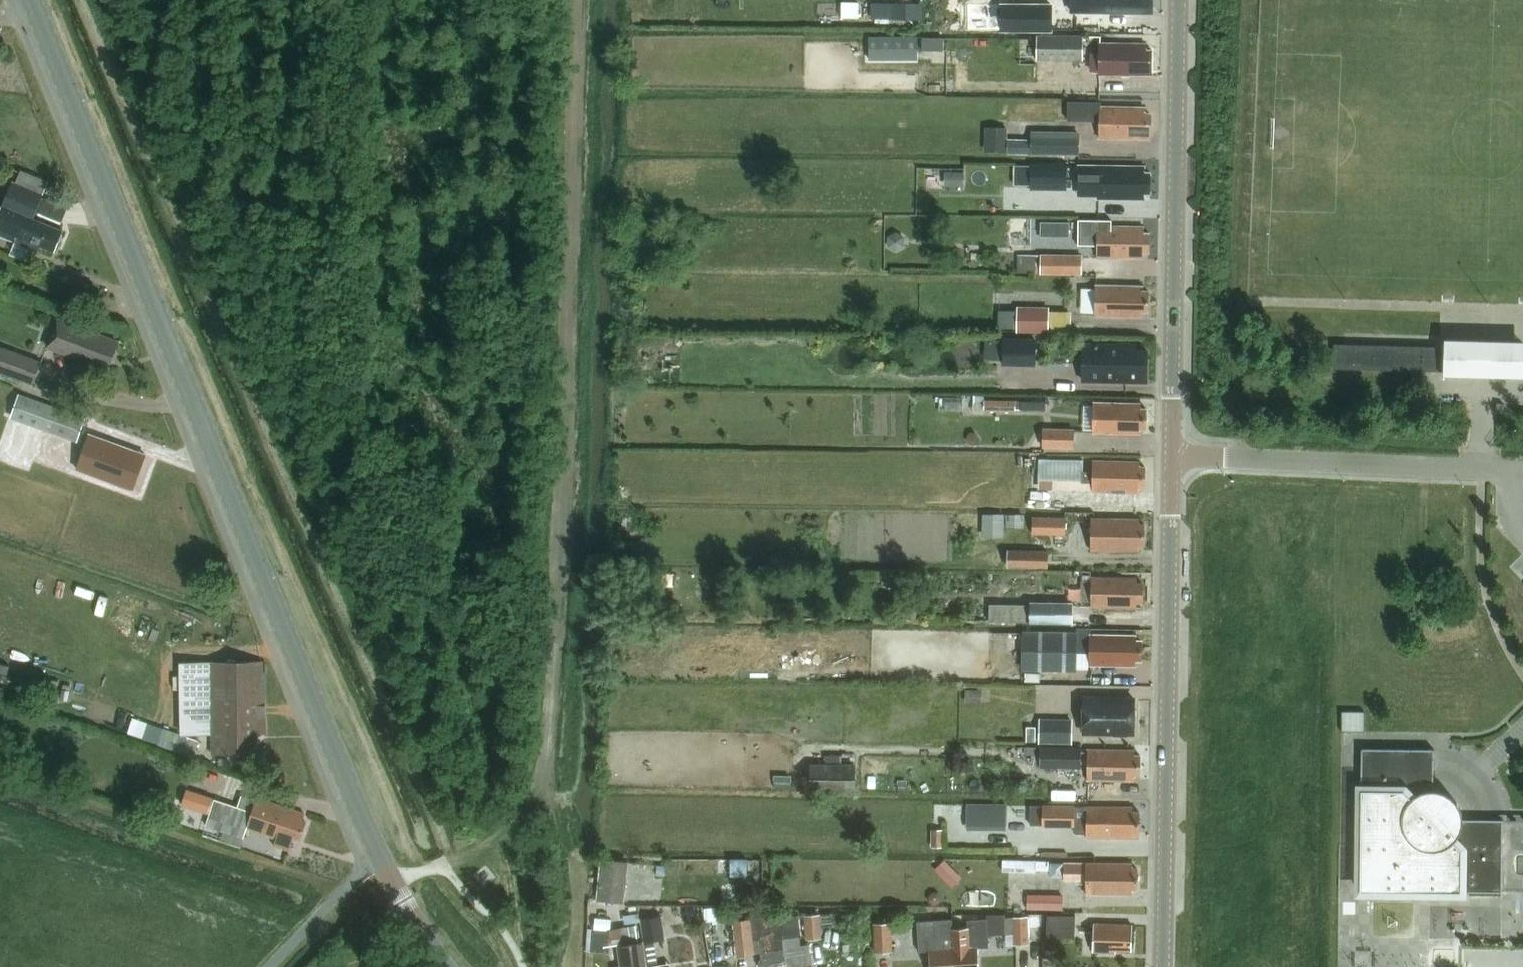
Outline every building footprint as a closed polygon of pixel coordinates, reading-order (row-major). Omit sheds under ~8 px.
[(1072,12),(1146,13),(1146,7),(1151,7),(1151,0),(1073,0),(1072,12)] [(859,1),(842,1),(842,17),(859,17),(859,1)] [(895,1),(894,17),(919,19),(920,2),(895,1)] [(1050,5),(1008,4),(1008,23),(1049,24),(1050,5)] [(1037,34),(1037,59),(1073,59),(1073,62),(1081,62),(1081,59),(1083,59),(1083,34),(1037,34)] [(870,35),(870,59),(882,59),(882,35),(870,35)] [(923,50),(943,50),(943,37),(924,36),(923,50)] [(1152,69),(1152,49),(1146,49),(1146,43),(1100,42),(1100,53),(1092,53),(1091,70),(1100,70),(1099,75),(1146,75),(1146,69),(1152,69)] [(1099,106),(1099,98),(1068,98),(1068,120),(1100,120),(1099,137),(1144,138),(1144,132),(1150,132),(1150,113),(1145,113),(1145,107),(1099,106)] [(1007,151),(1007,126),(986,125),(985,150),(1007,151)] [(1080,154),(1080,131),(1031,131),(1031,153),(1080,154)] [(1067,179),(1067,162),(1031,161),(1031,171),(1031,185),(1031,188),(1067,189),(1067,186),(1067,179)] [(1144,193),(1149,194),(1150,173),(1144,173),(1144,167),(1078,166),(1078,190),(1097,190),(1097,199),(1143,200),(1144,193)] [(969,184),(969,170),(945,170),(945,185),(963,185),(963,184),(969,184)] [(62,232),(33,220),(43,194),(12,182),(0,214),(0,236),(37,251),(40,246),(54,252),(62,232)] [(1112,219),(1099,219),(1079,219),(1078,245),(1097,245),(1097,257),(1143,258),(1143,252),(1149,252),(1149,232),(1144,232),(1144,226),(1112,225),(1112,219)] [(1070,232),(1070,220),(1052,220),(1051,231),(1070,232)] [(1041,271),(1041,253),(1030,253),(1030,271),(1041,271)] [(1041,272),(1082,273),(1082,254),(1041,253),(1041,271),(1041,272)] [(1147,311),(1148,291),(1142,291),(1142,286),(1097,285),(1097,315),(1141,316),(1142,311),(1147,311)] [(1017,305),(1017,331),(1049,331),(1049,306),(1017,305)] [(109,364),(117,343),(100,337),(100,335),(57,320),(47,347),(85,360),(90,357),(109,364)] [(1035,337),(1003,337),(1002,364),(1035,365),(1035,337)] [(1522,375),(1522,346),(1490,345),(1491,341),(1479,340),(1479,345),(1444,344),(1444,347),(1335,343),(1334,368),(1443,370),(1443,373),(1522,375)] [(1131,344),(1121,343),(1121,344),(1083,344),(1083,380),(1147,381),(1148,350),(1137,350),(1137,345),(1131,344)] [(34,385),(42,364),(0,348),(0,373),(34,385)] [(21,395),(13,416),(79,439),(86,418),(74,414),(21,395)] [(1015,409),(1016,401),(1016,400),(984,399),(984,408),(1015,409)] [(1016,401),(1015,409),(1046,410),(1046,401),(1016,401)] [(1146,428),(1146,407),(1140,407),(1141,403),(1094,401),(1094,433),(1140,434),(1140,428),(1146,428)] [(1496,403),(1494,412),(1502,414),(1504,404),(1496,403)] [(1043,447),(1074,448),(1074,428),(1043,428),(1043,447)] [(89,434),(87,438),(76,469),(133,489),(145,455),(95,437),(89,434)] [(1039,458),(1039,479),(1082,480),(1082,482),(1093,482),(1093,491),(1139,492),(1139,486),(1145,487),(1145,466),(1139,466),(1139,461),(1093,460),(1093,471),(1084,470),(1084,459),(1039,458)] [(1004,536),(1005,513),(983,513),(983,536),(1004,536)] [(1033,534),(1065,534),(1066,517),(1033,517),(1033,534)] [(1143,544),(1144,524),(1138,524),(1138,519),(1093,519),(1092,549),(1137,550),(1137,544),(1143,544)] [(1048,550),(1007,549),(1007,567),(1048,568),(1048,550)] [(1142,602),(1142,582),(1137,582),(1137,577),(1092,577),(1091,606),(1136,607),(1136,602),(1142,602)] [(1434,602),(1434,594),(1414,594),(1412,608),(1424,609),(1425,601),(1434,602)] [(1030,604),(1030,620),(1031,620),(1031,622),(1073,623),(1073,602),(1031,601),(1030,604)] [(904,606),(905,617),(918,617),(918,606),(904,606)] [(1025,632),(1024,667),(1077,668),(1077,652),(1089,652),(1089,634),(1092,634),(1092,628),(1089,628),(1078,628),(1078,633),(1025,632)] [(1136,635),(1092,634),(1089,634),(1089,652),(1089,664),(1135,665),(1135,659),(1141,660),(1141,640),(1136,640),(1136,635)] [(256,735),(263,734),(262,662),(210,662),(211,732),(212,734),(212,753),(231,753),(231,758),(256,758),(256,735)] [(0,663),(0,672),(11,675),(13,666),(0,663)] [(61,699),(69,700),(71,690),(63,688),(61,699)] [(968,688),(968,701),(983,701),(983,688),(968,688)] [(1084,697),(1084,732),(1112,732),(1114,734),(1127,734),(1129,732),(1134,732),(1134,698),(1084,697)] [(1365,731),(1365,710),(1342,710),(1341,731),(1365,731)] [(1072,742),(1072,721),(1040,721),(1040,742),(1072,742)] [(1081,767),(1081,747),(1041,746),(1040,767),(1081,767)] [(1361,747),(1360,890),(1502,891),(1503,819),(1463,818),(1461,809),(1457,801),(1450,795),(1442,791),(1434,789),(1434,748),(1361,747)] [(1140,775),(1140,754),(1134,754),(1135,749),(1088,748),(1088,780),(1134,781),(1134,775),(1140,775)] [(825,754),(825,763),(842,763),(842,754),(825,754)] [(825,763),(810,763),(810,791),(856,791),(856,763),(842,763),(825,763)] [(791,775),(775,774),(775,783),(791,783),(791,775)] [(187,788),(181,806),(209,815),(215,797),(187,788)] [(301,837),(306,823),(302,821),(305,813),(257,797),(256,800),(240,795),(237,805),(216,798),(207,825),(244,838),(247,829),(277,839),(275,846),(290,851),(296,836),(301,837)] [(1007,803),(987,803),(987,825),(1007,825),(1007,803)] [(1030,805),(1030,824),(1043,824),(1043,805),(1030,805)] [(1075,826),(1075,805),(1043,805),(1043,824),(1043,826),(1074,826),(1075,826)] [(1087,833),(1087,806),(1075,805),(1075,826),(1074,826),(1074,831),(1076,833),(1087,833)] [(1087,806),(1087,833),(1087,837),(1133,838),(1133,832),(1139,832),(1139,811),(1133,810),(1133,806),(1087,806)] [(944,828),(932,828),(932,846),(944,846),(944,828)] [(1016,852),(1039,852),(1039,842),(1028,842),(1028,833),(1016,833),(1016,852)] [(622,901),(627,860),(603,857),(599,899),(622,901)] [(1013,860),(1013,872),(1025,872),(1025,860),(1013,860)] [(1132,863),(1053,863),(1053,874),(1072,875),(1072,878),(1087,878),(1087,893),(1131,893),(1131,887),(1137,887),(1138,868),(1132,868),(1132,863)] [(665,865),(658,864),(657,874),(665,875),(665,865)] [(1030,910),(1068,909),(1068,895),(1030,896),(1030,910)] [(805,915),(807,939),(821,938),(819,914),(805,915)] [(978,947),(989,947),(987,914),(952,915),(952,919),(951,919),(953,934),(955,966),(980,966),(978,947)] [(643,943),(666,940),(662,915),(640,918),(643,943)] [(783,938),(782,928),(781,919),(780,915),(749,917),(749,918),(734,920),(737,955),(760,952),(761,958),(759,959),(760,966),(788,966),(783,938)] [(1029,955),(1043,955),(1042,915),(1028,916),(1029,944),(1029,955)] [(1047,936),(1052,936),(1075,937),(1075,916),(1048,915),(1047,936)] [(1028,916),(1006,916),(1006,944),(1029,944),(1028,916)] [(801,936),(798,917),(781,919),(782,928),(783,938),(788,966),(812,966),(812,965),(809,944),(801,945),(800,936),(784,938),(801,936)] [(953,934),(951,919),(918,922),(919,952),(929,950),(930,966),(955,966),(953,934)] [(1132,950),(1132,924),(1094,922),(1093,951),(1116,951),(1116,949),(1132,950)] [(875,953),(891,952),(890,923),(874,923),(875,953)] [(643,942),(618,945),(621,966),(646,966),(643,942)] [(646,966),(663,966),(662,964),(646,966),(643,942),(646,966)]
